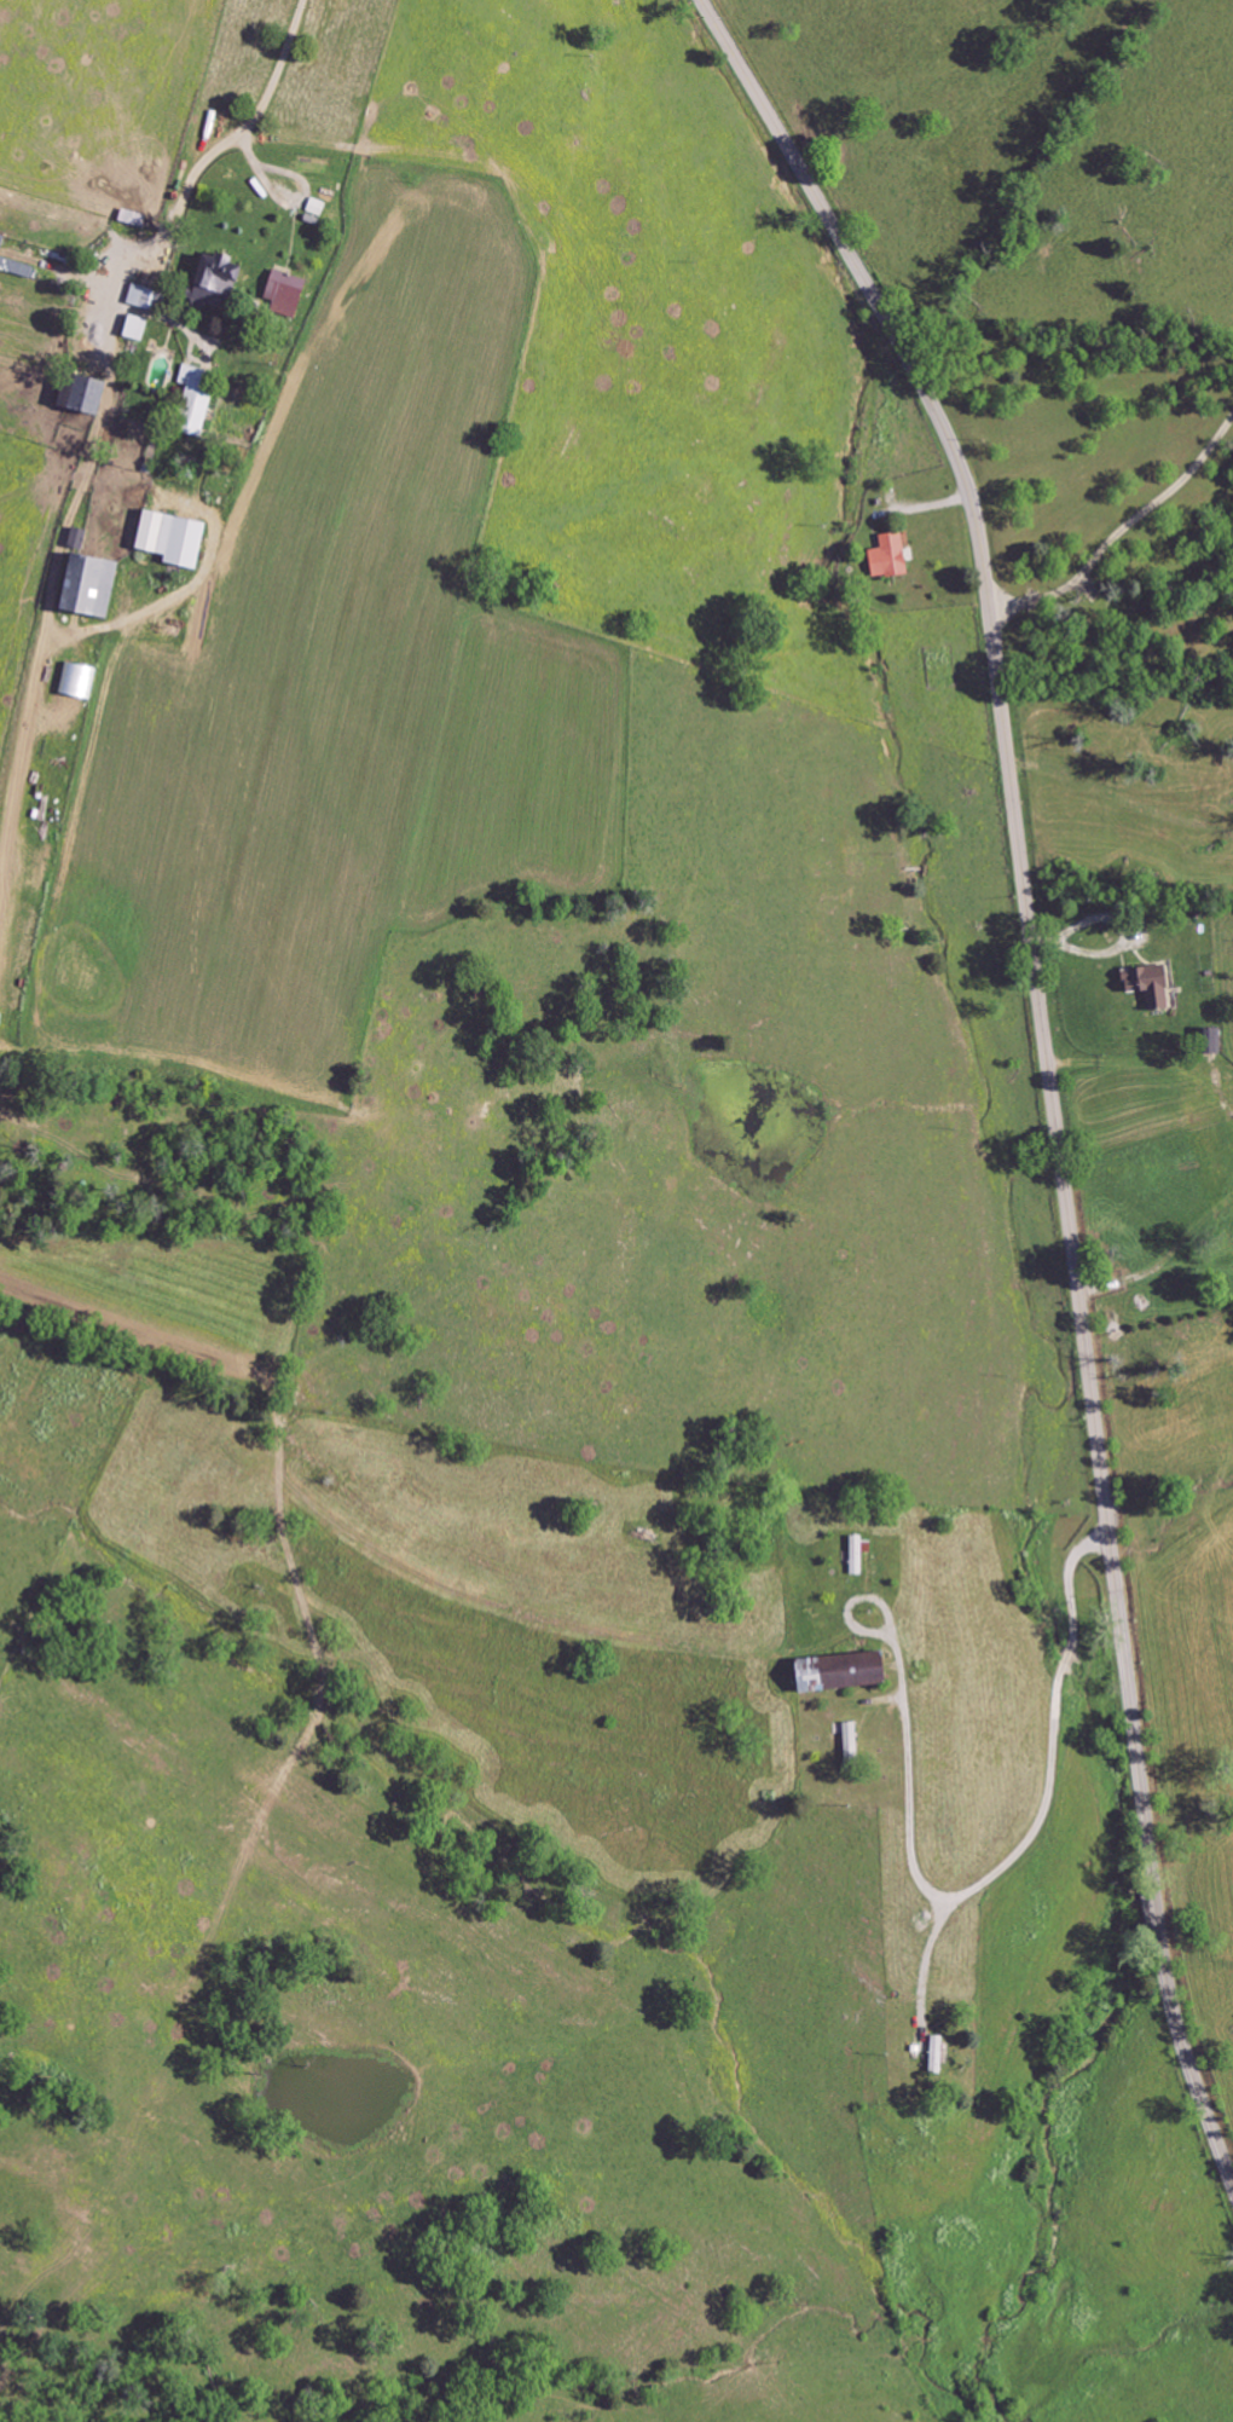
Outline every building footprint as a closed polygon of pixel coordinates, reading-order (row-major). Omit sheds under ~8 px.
[(310,213),(325,218),(329,204),(314,199),(310,213)] [(39,280),(42,267),(7,258),(12,238),(0,234),(0,269),(39,280)] [(255,268),(244,266),(246,257),(231,254),(230,260),(207,255),(202,277),(205,278),(200,304),(232,310),(238,282),(252,284),(255,268)] [(166,292),(137,286),(133,306),(162,312),(166,292)] [(154,321),(136,316),(130,338),(149,343),(154,321)] [(207,439),(224,374),(188,365),(183,384),(198,387),(186,434),(207,439)] [(117,384),(87,376),(84,386),(75,383),(69,404),(80,407),(80,409),(108,417),(117,384)] [(173,565),(206,572),(215,524),(153,512),(145,551),(175,557),(173,565)] [(87,551),(92,532),(80,529),(75,548),(87,551)] [(865,551),(869,580),(905,575),(900,533),(877,536),(878,550),(865,551)] [(73,612),(114,621),(126,563),(84,554),(77,586),(70,584),(66,600),(75,602),(73,612)] [(1170,1008),(1166,964),(1118,969),(1120,993),(1146,990),(1148,1010),(1170,1008)] [(842,1735),(842,1757),(857,1757),(856,1724),(834,1724),(834,1736),(842,1735)]
